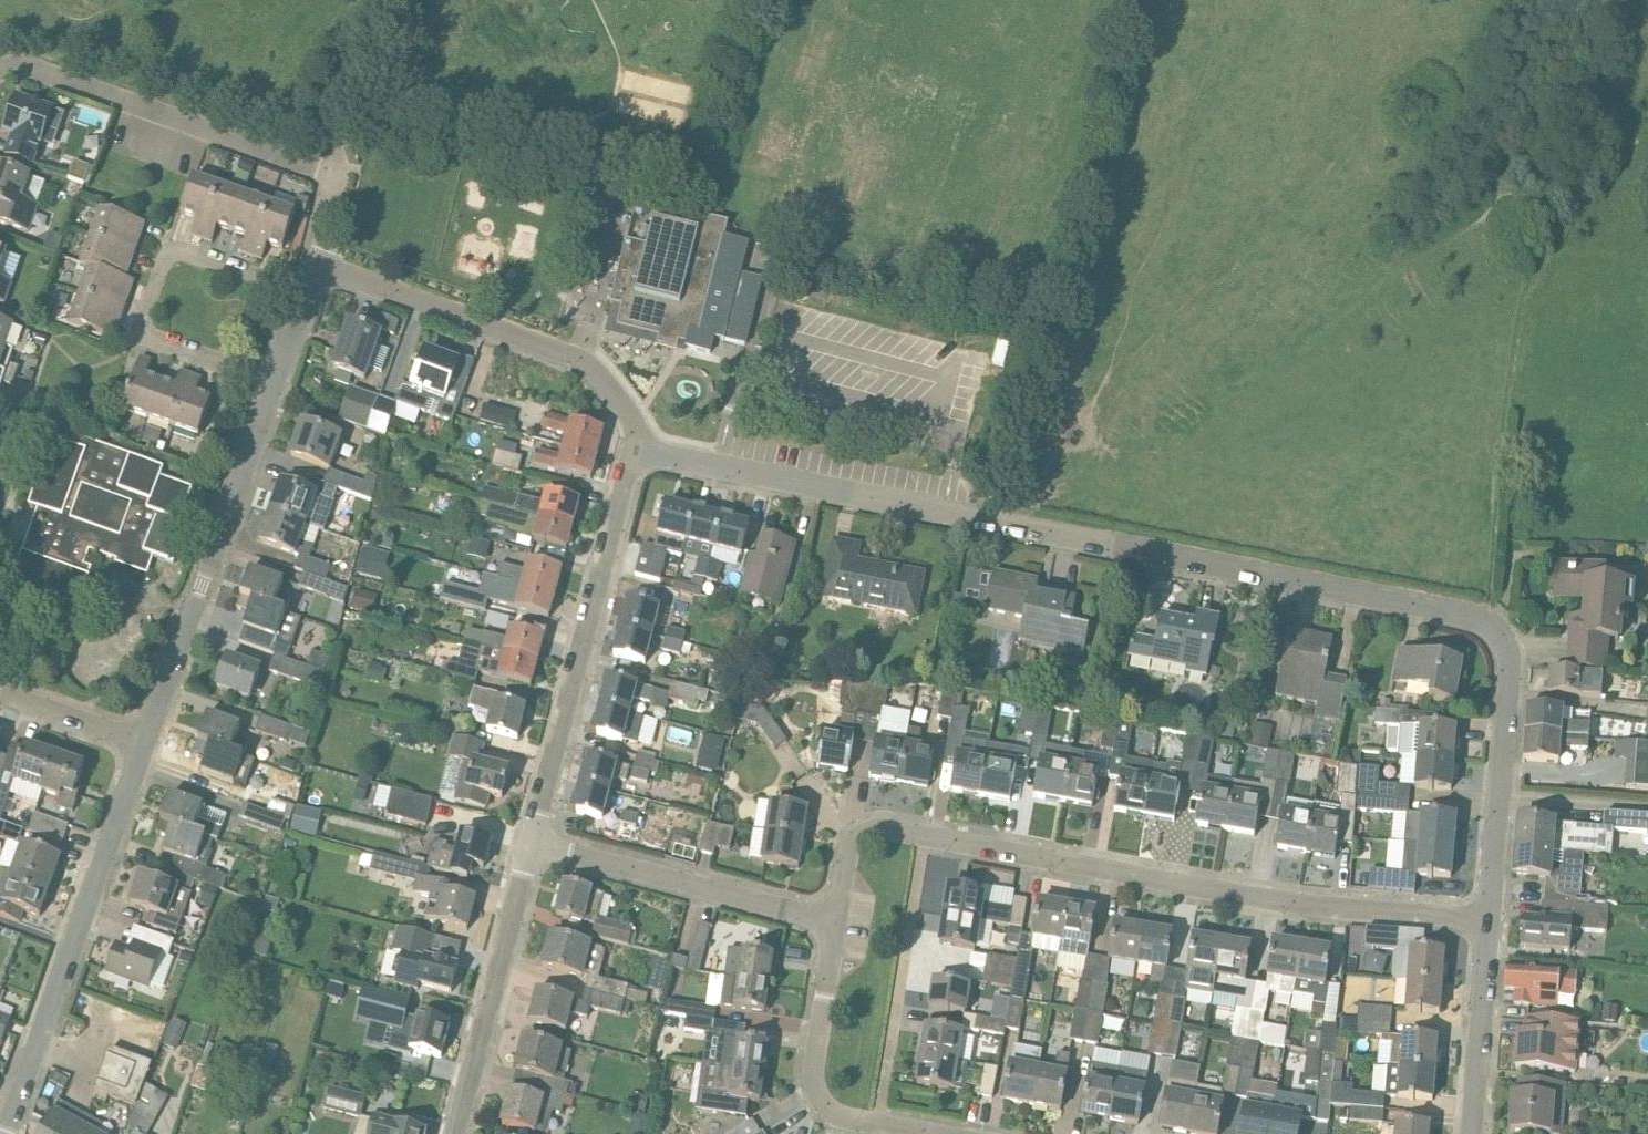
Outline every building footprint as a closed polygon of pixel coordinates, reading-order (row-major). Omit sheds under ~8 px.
[(56,140),(64,114),(17,97),(7,125),(16,128),(5,157),(33,166),(44,136),(56,140)] [(83,182),(89,167),(75,162),(69,177),(83,182)] [(27,232),(44,184),(0,168),(0,223),(27,232)] [(191,235),(202,238),(219,187),(194,178),(181,215),(197,220),(191,235)] [(218,227),(232,232),(245,196),(219,187),(202,238),(212,242),(218,227)] [(277,207),(295,211),(298,199),(280,195),(277,207)] [(241,252),(252,256),(270,205),(245,196),(232,232),(247,237),(241,252)] [(312,200),(301,197),(296,212),(307,215),(312,200)] [(270,205),(252,256),(263,260),(268,244),(283,249),(295,214),(270,205)] [(136,251),(145,224),(100,207),(90,235),(136,251)] [(714,338),(745,345),(761,279),(740,274),(748,243),(725,237),(728,223),(701,216),(698,230),(653,219),(647,245),(626,240),(610,303),(622,306),(617,326),(659,337),(657,345),(678,350),(680,342),(688,344),(687,348),(710,354),(714,338)] [(126,279),(136,251),(90,235),(80,262),(90,266),(126,279)] [(90,266),(80,294),(124,310),(134,282),(126,279),(90,266)] [(5,303),(11,283),(0,279),(0,302),(5,303)] [(124,310),(80,294),(70,321),(114,338),(124,310)] [(375,329),(395,335),(400,322),(380,314),(375,329)] [(3,383),(12,386),(19,367),(9,364),(17,340),(27,343),(30,333),(0,322),(0,390),(3,383)] [(381,335),(349,324),(333,370),(365,381),(370,369),(382,373),(388,352),(377,348),(381,335)] [(47,339),(39,336),(36,345),(44,347),(47,339)] [(436,417),(452,422),(468,378),(454,373),(458,363),(427,352),(414,388),(402,384),(395,402),(425,413),(429,402),(440,405),(436,417)] [(123,410),(148,419),(161,382),(146,377),(152,362),(141,358),(123,410)] [(173,427),(191,376),(181,372),(175,388),(161,382),(148,419),(173,427)] [(202,379),(191,376),(173,427),(199,436),(212,400),(196,395),(202,379)] [(339,420),(367,430),(379,398),(350,388),(339,420)] [(396,404),(379,398),(367,430),(385,437),(396,404)] [(480,421),(511,429),(514,414),(484,405),(480,421)] [(565,433),(563,443),(598,452),(604,430),(545,415),(541,428),(565,433)] [(303,425),(292,456),(330,472),(341,440),(303,425)] [(31,547),(26,545),(23,554),(22,555),(23,555),(11,586),(11,587),(57,604),(52,617),(69,623),(74,610),(77,611),(77,610),(88,579),(89,579),(89,578),(89,577),(92,569),(84,566),(89,551),(118,561),(127,564),(127,565),(145,571),(151,556),(174,565),(189,524),(181,521),(193,489),(191,489),(191,490),(160,478),(164,468),(163,468),(162,468),(131,457),(130,456),(130,457),(61,433),(57,443),(53,441),(29,505),(47,512),(44,521),(40,520),(31,547)] [(159,443),(157,447),(156,451),(163,453),(166,446),(159,443)] [(598,452),(563,443),(559,456),(537,451),(534,463),(591,479),(598,452)] [(522,458),(496,451),(492,466),(519,473),(522,458)] [(332,472),(327,486),(337,490),(338,489),(339,489),(372,501),(378,477),(366,474),(364,483),(332,472)] [(378,487),(389,489),(393,476),(381,473),(378,487)] [(271,512),(306,526),(323,533),(339,489),(338,489),(337,490),(327,486),(306,480),(303,491),(282,483),(271,512)] [(484,488),(481,499),(574,523),(579,501),(546,492),(543,504),(484,488)] [(477,515),(487,518),(486,524),(507,529),(506,531),(534,539),(534,540),(567,550),(574,523),(481,499),(477,515)] [(666,503),(654,549),(666,553),(681,556),(686,542),(694,511),(676,506),(676,507),(667,505),(667,504),(666,503)] [(686,542),(712,549),(714,550),(722,519),(722,518),(704,513),(704,515),(694,512),(695,511),(694,511),(686,542)] [(309,561),(314,548),(300,543),(306,526),(271,512),(260,543),(300,560),(296,572),(302,574),(303,572),(326,580),(330,569),(309,561)] [(742,557),(750,525),(732,521),(731,522),(722,519),(714,550),(742,557)] [(793,546),(765,538),(757,572),(748,570),(741,596),(778,606),(793,546)] [(860,546),(833,541),(822,598),(916,617),(924,574),(857,561),(860,546)] [(661,563),(651,561),(652,556),(641,553),(635,575),(657,581),(661,563)] [(710,561),(699,559),(698,558),(693,577),(694,577),(705,580),(710,561)] [(525,573),(500,566),(496,579),(555,594),(562,569),(529,559),(525,573)] [(717,583),(722,565),(710,561),(705,580),(717,583)] [(1571,636),(1568,667),(1603,668),(1605,638),(1617,639),(1619,608),(1629,608),(1631,588),(1601,586),(1603,569),(1558,566),(1555,597),(1586,600),(1584,621),(1577,621),(1576,635),(1570,635),(1570,636),(1571,636)] [(286,583),(250,570),(241,596),(286,613),(290,601),(281,598),(286,583)] [(348,589),(326,580),(303,572),(302,574),(298,587),(343,603),(348,589)] [(1038,582),(994,573),(986,611),(1023,618),(1020,638),(1084,651),(1089,629),(1071,626),(1076,601),(1036,593),(1038,582)] [(701,597),(705,580),(694,577),(692,586),(690,594),(701,597)] [(493,593),(518,599),(515,608),(549,618),(555,594),(496,579),(493,593)] [(375,609),(379,595),(360,589),(356,603),(375,609)] [(249,613),(244,627),(276,640),(286,613),(241,596),(237,608),(249,613)] [(625,618),(623,628),(653,636),(661,608),(629,600),(624,618),(625,618)] [(1195,623),(1161,616),(1156,643),(1137,640),(1136,646),(1132,646),(1130,659),(1185,670),(1185,673),(1210,678),(1220,618),(1218,618),(1218,619),(1198,615),(1198,614),(1197,614),(1195,623)] [(653,636),(623,628),(620,638),(619,638),(614,656),(645,664),(653,636)] [(665,639),(683,644),(686,633),(668,628),(665,639)] [(538,659),(544,638),(510,629),(507,640),(483,634),(480,643),(538,659)] [(1325,678),(1332,640),(1288,632),(1277,698),(1318,706),(1316,717),(1339,722),(1347,683),(1325,678)] [(764,634),(749,701),(762,704),(778,637),(764,634)] [(478,671),(531,686),(538,659),(480,643),(465,639),(459,664),(446,660),(443,674),(475,683),(478,671)] [(680,656),(683,644),(665,639),(662,651),(680,656)] [(330,658),(312,652),(306,666),(324,673),(330,658)] [(1461,665),(1399,653),(1394,682),(1431,689),(1428,700),(1453,704),(1461,665)] [(274,656),(269,672),(318,689),(324,673),(306,666),(274,656)] [(716,668),(718,660),(706,657),(704,665),(716,668)] [(228,658),(217,688),(250,701),(261,672),(228,658)] [(1550,670),(1548,694),(1602,697),(1603,675),(1550,670)] [(628,713),(632,699),(651,704),(651,702),(668,705),(668,700),(697,707),(699,701),(706,703),(709,691),(672,683),(670,694),(608,678),(608,679),(609,679),(607,688),(606,688),(601,706),(628,713)] [(708,678),(706,686),(715,688),(717,680),(708,678)] [(824,732),(818,769),(819,769),(819,768),(848,773),(854,738),(852,737),(856,715),(871,717),(878,684),(831,682),(828,697),(845,700),(839,735),(824,732)] [(888,685),(878,684),(871,717),(883,719),(888,685)] [(937,717),(952,720),(954,710),(957,710),(961,691),(943,688),(937,717)] [(517,740),(526,708),(495,701),(497,695),(474,689),(469,707),(493,715),(489,733),(517,740)] [(734,719),(757,725),(775,750),(787,741),(762,709),(739,703),(734,719)] [(1033,736),(1039,706),(1024,703),(1018,733),(1033,736)] [(621,742),(621,740),(638,744),(644,719),(628,715),(628,713),(601,706),(596,724),(598,725),(595,734),(594,733),(594,734),(621,742)] [(1039,706),(1033,736),(1046,738),(1052,709),(1039,706)] [(1525,736),(1585,740),(1586,728),(1559,725),(1560,711),(1527,708),(1525,736)] [(957,710),(954,710),(952,720),(947,745),(962,747),(964,740),(969,712),(957,710)] [(1375,725),(1421,729),(1418,758),(1453,761),(1456,730),(1430,728),(1430,715),(1376,710),(1375,725)] [(243,728),(208,715),(198,742),(243,759),(248,746),(237,742),(243,728)] [(305,747),(310,733),(261,716),(256,731),(287,742),(287,741),(305,747)] [(439,733),(453,737),(465,739),(468,725),(443,718),(439,733)] [(1115,752),(1120,722),(1105,720),(1099,750),(1101,750),(1115,752)] [(1116,811),(1146,816),(1156,765),(1126,760),(1132,725),(1120,722),(1115,752),(1110,778),(1120,780),(1115,812),(1116,812),(1116,811)] [(871,777),(901,782),(911,730),(880,724),(870,777),(871,778),(871,777)] [(911,730),(901,782),(928,787),(928,788),(929,788),(936,753),(918,750),(921,732),(911,730)] [(712,772),(721,739),(704,735),(695,768),(712,772)] [(1197,767),(1203,739),(1186,735),(1181,765),(1197,767)] [(1525,736),(1523,761),(1557,764),(1558,750),(1584,752),(1585,740),(1525,736)] [(502,798),(509,772),(480,764),(485,745),(465,739),(453,737),(448,757),(464,762),(455,796),(480,803),(483,793),(502,798)] [(1203,739),(1197,767),(1209,770),(1213,741),(1203,739)] [(990,744),(964,740),(962,747),(960,756),(957,756),(951,792),(952,792),(952,791),(980,796),(990,744)] [(206,757),(201,772),(233,786),(243,759),(198,742),(194,753),(206,757)] [(1616,742),(1615,757),(1628,758),(1626,786),(1647,788),(1647,744),(1616,742)] [(1009,802),(1010,802),(1016,768),(1014,768),(1017,749),(990,744),(980,796),(1009,801),(1009,802)] [(52,755),(26,746),(18,772),(5,768),(0,783),(0,823),(1,824),(15,783),(39,792),(52,755)] [(1064,802),(1074,751),(1073,751),(1045,746),(1042,761),(1040,761),(1034,797),(1035,797),(1064,802)] [(639,750),(637,757),(654,762),(656,755),(639,750)] [(1093,808),(1098,776),(1099,770),(1083,767),(1086,753),(1074,751),(1064,802),(1092,807),(1092,808),(1093,808)] [(1276,783),(1282,753),(1267,751),(1262,781),(1276,783)] [(1282,753),(1276,783),(1290,785),(1295,756),(1282,753)] [(58,807),(73,812),(78,797),(74,796),(85,766),(52,755),(39,792),(61,799),(58,807)] [(612,778),(626,781),(630,767),(620,764),(588,756),(588,757),(589,757),(587,766),(585,766),(581,784),(609,792),(612,778)] [(655,774),(658,763),(654,762),(637,757),(636,757),(634,769),(650,773),(655,774)] [(1453,761),(1418,758),(1416,788),(1451,791),(1453,761)] [(1356,810),(1358,797),(1360,766),(1339,764),(1335,796),(1341,797),(1340,813),(1313,809),(1311,819),(1312,819),(1305,853),(1334,858),(1334,859),(1335,860),(1338,843),(1350,845),(1354,810),(1356,810)] [(1180,787),(1179,787),(1164,784),(1167,767),(1156,765),(1146,816),(1173,821),(1173,822),(1174,822),(1180,787)] [(1379,768),(1360,766),(1358,797),(1409,801),(1410,786),(1378,784),(1379,768)] [(647,784),(650,773),(634,769),(631,780),(647,784)] [(602,820),(602,819),(605,807),(609,792),(581,784),(576,802),(577,803),(575,812),(574,811),(573,813),(602,820)] [(426,827),(433,801),(392,789),(387,807),(382,806),(379,816),(426,827)] [(1225,830),(1232,796),(1202,791),(1196,826),(1197,826),(1197,825),(1225,830)] [(221,830),(226,816),(205,808),(170,795),(161,821),(213,842),(213,840),(217,841),(221,830)] [(1254,836),(1255,837),(1262,801),(1232,796),(1225,830),(1254,836)] [(1453,849),(1456,818),(1409,814),(1409,801),(1358,797),(1356,810),(1407,814),(1404,845),(1453,849)] [(290,806),(272,800),(268,813),(285,819),(290,806)] [(767,832),(802,838),(807,810),(808,810),(808,809),(759,802),(755,830),(767,832)] [(239,817),(280,832),(285,819),(268,813),(244,804),(239,817)] [(322,812),(297,807),(291,832),(317,838),(322,812)] [(639,816),(623,812),(620,824),(636,828),(639,816)] [(1277,848),(1305,853),(1312,819),(1311,819),(1282,814),(1276,849),(1277,849),(1277,848)] [(1647,825),(1647,817),(1605,814),(1603,831),(1647,834),(1647,825)] [(34,815),(29,833),(62,844),(68,826),(34,815)] [(213,842),(161,821),(157,833),(169,838),(163,853),(174,856),(169,871),(219,888),(223,875),(206,869),(212,852),(209,851),(213,842)] [(1517,822),(1515,850),(1553,852),(1593,855),(1595,828),(1517,822)] [(1,824),(0,823),(0,839),(8,842),(15,845),(20,830),(1,824)] [(708,823),(706,831),(700,853),(714,856),(716,848),(729,850),(734,830),(708,823)] [(767,832),(762,863),(799,869),(799,867),(798,867),(802,838),(767,832)] [(432,868),(468,878),(471,865),(484,868),(491,841),(463,833),(459,848),(433,840),(425,866),(432,868)] [(51,885),(61,858),(20,846),(15,845),(8,842),(0,864),(0,869),(1,870),(11,873),(11,872),(51,885)] [(1401,873),(1370,870),(1369,885),(1402,887),(1403,874),(1428,876),(1428,878),(1432,879),(1432,877),(1451,878),(1453,849),(1404,845),(1401,873)] [(1515,850),(1514,870),(1513,876),(1549,879),(1547,905),(1589,907),(1589,906),(1590,898),(1580,897),(1581,879),(1565,878),(1565,867),(1552,866),(1553,852),(1515,850)] [(370,870),(418,883),(415,895),(430,899),(425,920),(468,931),(476,899),(447,891),(448,885),(429,880),(432,868),(425,866),(425,867),(374,853),(370,870)] [(19,923),(23,911),(39,917),(51,885),(11,872),(11,873),(1,870),(0,873),(0,916),(19,923)] [(191,894),(141,876),(130,905),(151,912),(147,925),(176,935),(191,894)] [(600,918),(604,895),(592,892),(592,891),(564,884),(556,917),(593,925),(590,937),(628,947),(633,927),(600,918)] [(980,922),(985,893),(949,887),(949,889),(945,915),(980,922)] [(1009,927),(1023,929),(1027,900),(1013,898),(1009,927)] [(1032,936),(1033,937),(1061,942),(1067,907),(1038,902),(1032,936)] [(1524,918),(1521,947),(1569,950),(1571,929),(1607,932),(1608,907),(1589,906),(1589,907),(1547,905),(1541,904),(1540,920),(1524,918)] [(1059,955),(1087,960),(1095,911),(1094,911),(1094,912),(1067,907),(1061,942),(1059,955)] [(945,915),(940,944),(976,951),(980,922),(945,915)] [(698,924),(689,961),(674,957),(670,968),(685,972),(699,974),(711,927),(698,924)] [(1138,964),(1144,930),(1115,925),(1110,959),(1138,964)] [(418,991),(419,985),(451,993),(453,988),(454,989),(457,980),(455,980),(458,967),(429,958),(434,938),(398,929),(392,952),(403,955),(396,984),(418,991)] [(1171,934),(1144,930),(1138,964),(1152,966),(1150,982),(1163,985),(1166,969),(1172,934),(1171,933),(1171,934)] [(1423,949),(1424,934),(1367,930),(1366,947),(1410,950),(1422,951),(1422,949),(1423,949)] [(106,972),(127,980),(149,988),(161,955),(168,957),(174,942),(143,931),(138,944),(134,943),(131,950),(116,945),(106,972)] [(1033,937),(1032,936),(1022,935),(1017,960),(1015,975),(1012,989),(1010,1000),(1024,1002),(1033,952),(1030,951),(1033,937)] [(543,967),(589,980),(586,991),(625,1001),(628,986),(595,977),(603,948),(551,936),(551,937),(555,938),(551,954),(547,953),(543,967)] [(1217,978),(1223,943),(1194,938),(1185,991),(1214,996),(1217,978)] [(1295,982),(1302,946),(1274,942),(1268,977),(1266,992),(1279,994),(1281,980),(1295,982)] [(1244,983),(1250,947),(1249,946),(1249,947),(1223,943),(1217,978),(1244,983)] [(1329,951),(1302,946),(1295,982),(1293,996),(1294,996),(1294,994),(1313,997),(1313,1004),(1325,1006),(1326,1006),(1330,986),(1324,985),(1330,950),(1329,950),(1329,951)] [(1409,980),(1442,983),(1445,953),(1426,951),(1426,950),(1423,949),(1422,949),(1422,951),(1410,950),(1409,980)] [(724,980),(769,986),(773,956),(742,951),(742,952),(728,950),(724,980)] [(183,954),(181,961),(190,965),(193,957),(183,954)] [(1015,975),(1017,960),(987,955),(985,969),(1015,975)] [(985,969),(982,983),(1012,989),(1015,975),(985,969)] [(1576,987),(1577,973),(1507,969),(1505,991),(1515,992),(1514,1005),(1556,1008),(1557,995),(1559,995),(1559,993),(1558,993),(1558,986),(1576,987)] [(720,1006),(735,1008),(735,1010),(765,1013),(769,986),(724,980),(720,1006)] [(1440,1014),(1442,983),(1409,980),(1407,1011),(1440,1014)] [(970,987),(934,981),(933,982),(934,982),(930,1008),(929,1008),(929,1010),(965,1015),(970,987)] [(1075,1011),(1089,1013),(1094,984),(1080,981),(1075,1011)] [(1089,1013),(1103,1016),(1108,986),(1094,984),(1089,1013)] [(344,988),(331,985),(328,997),(340,1001),(344,988)] [(537,991),(529,1022),(566,1033),(570,1018),(571,1014),(587,1018),(589,1007),(621,1016),(625,1001),(586,991),(583,1003),(537,991)] [(410,1000),(379,993),(373,1010),(370,1025),(393,1032),(389,1049),(411,1054),(412,1050),(440,1058),(449,1026),(419,1018),(418,1021),(406,1017),(410,1000)] [(1153,1025),(1166,1028),(1171,998),(1158,996),(1153,1025)] [(1166,1028),(1181,1030),(1186,1000),(1171,998),(1166,1028)] [(1024,1002),(1010,1000),(1006,1022),(1005,1029),(1019,1032),(1024,1002)] [(686,1018),(686,1019),(714,1022),(715,1009),(670,1002),(668,1014),(686,1018)] [(1358,1018),(1391,1020),(1391,1009),(1359,1006),(1358,1018)] [(1230,1039),(1244,1042),(1249,1012),(1235,1010),(1230,1039)] [(1084,1043),(1089,1013),(1075,1011),(1069,1040),(1084,1043)] [(1259,1044),(1283,1048),(1286,1030),(1278,1028),(1276,1035),(1260,1032),(1264,1014),(1249,1012),(1244,1042),(1259,1044)] [(1098,1045),(1103,1016),(1089,1013),(1084,1043),(1098,1045)] [(0,1016),(0,1044),(2,1045),(11,1020),(10,1020),(0,1016)] [(1005,1029),(1006,1022),(977,1017),(974,1031),(1004,1036),(1005,1029)] [(1390,1036),(1391,1020),(1358,1018),(1356,1034),(1380,1036),(1379,1043),(1391,1044),(1389,1066),(1402,1067),(1435,1070),(1438,1040),(1390,1036)] [(702,1066),(764,1075),(768,1045),(744,1042),(746,1026),(714,1022),(686,1019),(684,1030),(707,1033),(702,1066)] [(1515,1069),(1576,1073),(1580,1024),(1527,1019),(1526,1036),(1518,1036),(1515,1069)] [(175,1051),(185,1026),(174,1021),(164,1046),(175,1051)] [(1334,1054),(1335,1024),(1322,1023),(1321,1042),(1320,1053),(1334,1054)] [(1161,1056),(1166,1028),(1153,1025),(1148,1054),(1161,1056)] [(926,1029),(922,1055),(957,1062),(963,1034),(926,1028),(926,1029)] [(1176,1059),(1181,1030),(1166,1028),(1161,1056),(1176,1059)] [(535,1088),(566,1096),(570,1083),(564,1082),(571,1052),(560,1049),(560,1047),(525,1039),(516,1071),(539,1076),(536,1088),(535,1088)] [(1234,1097),(1244,1042),(1230,1039),(1221,1095),(1234,1097)] [(1250,1095),(1259,1044),(1244,1042),(1234,1097),(1247,1099),(1240,1133),(1268,1133),(1274,1099),(1250,1095)] [(1311,1052),(1320,1053),(1321,1042),(1311,1042),(1311,1052)] [(191,1088),(206,1092),(212,1071),(204,1068),(213,1046),(208,1044),(199,1066),(191,1088)] [(265,1044),(256,1078),(270,1081),(278,1048),(265,1044)] [(1005,1101),(1033,1106),(1039,1071),(1042,1051),(1014,1046),(1004,1101),(1005,1101)] [(111,1049),(95,1091),(134,1107),(150,1066),(111,1049)] [(1334,1054),(1320,1053),(1311,1052),(1307,1052),(1304,1083),(1317,1084),(1316,1107),(1315,1121),(1329,1123),(1330,1106),(1332,1106),(1334,1085),(1336,1062),(1334,1062),(1334,1054)] [(1039,1071),(1033,1106),(1060,1111),(1070,1056),(1057,1054),(1054,1074),(1039,1071)] [(957,1062),(922,1055),(918,1084),(952,1090),(953,1089),(963,1091),(968,1063),(957,1062)] [(1119,1069),(1091,1064),(1082,1115),(1083,1115),(1110,1120),(1119,1069)] [(984,1065),(983,1074),(979,1096),(993,1098),(998,1068),(984,1065)] [(696,1108),(724,1112),(746,1116),(748,1101),(760,1103),(764,1075),(702,1066),(696,1108)] [(1435,1070),(1402,1067),(1399,1098),(1432,1101),(1435,1070)] [(1119,1069),(1110,1120),(1139,1125),(1148,1074),(1119,1069)] [(697,1087),(698,1071),(681,1070),(680,1086),(697,1087)] [(1169,1081),(1160,1129),(1161,1130),(1161,1129),(1188,1133),(1194,1100),(1197,1086),(1169,1081)] [(1520,1081),(1519,1096),(1513,1096),(1510,1132),(1556,1133),(1560,1133),(1564,1085),(1520,1081)] [(1353,1086),(1334,1085),(1332,1106),(1350,1107),(1384,1110),(1385,1096),(1353,1093),(1353,1086)] [(362,1117),(367,1097),(330,1088),(326,1107),(362,1117)] [(566,1096),(535,1088),(532,1099),(511,1092),(507,1108),(505,1108),(502,1120),(503,1120),(502,1124),(535,1133),(535,1131),(545,1133),(547,1133),(552,1113),(561,1115),(566,1096)] [(1315,1121),(1316,1107),(1274,1099),(1268,1133),(1298,1133),(1301,1118),(1315,1121)] [(1222,1106),(1194,1100),(1188,1133),(1217,1133),(1222,1106)] [(82,1128),(88,1119),(58,1102),(41,1133),(92,1133),(82,1128)] [(1383,1124),(1384,1110),(1350,1107),(1349,1121),(1383,1124)] [(153,1122),(133,1110),(126,1126),(134,1132),(133,1133),(147,1133),(153,1122)] [(761,1133),(752,1120),(730,1133),(760,1133),(761,1133)] [(375,1121),(371,1133),(424,1133),(375,1121)] [(1430,1127),(1396,1125),(1396,1133),(1430,1133),(1430,1127)]
